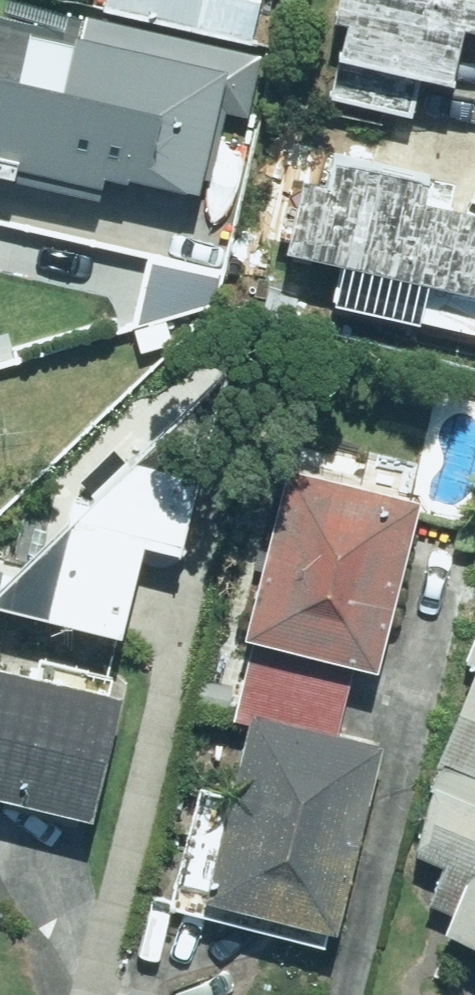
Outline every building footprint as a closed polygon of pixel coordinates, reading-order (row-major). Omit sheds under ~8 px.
[(102,18),(245,50),(256,0),(106,0),(102,18)] [(317,30),(331,32),(318,110),(410,126),(416,89),(438,93),(449,28),(474,32),(474,0),(322,0),(317,30)] [(187,201),(207,67),(0,35),(0,173),(187,201)] [(441,213),(448,179),(278,143),(247,287),(474,336),(474,220),(441,213)] [(122,466),(0,582),(0,616),(112,643),(133,558),(165,563),(189,487),(122,466)] [(344,676),(366,681),(404,504),(268,474),(231,647),(247,651),(231,721),(329,742),(344,676)] [(456,672),(465,676),(429,766),(438,770),(403,859),(435,871),(419,910),(440,918),(431,942),(474,959),(474,625),(456,672)] [(0,679),(0,808),(79,828),(110,707),(0,679)] [(328,934),(366,750),(351,747),(230,722),(192,906),(328,934)]
